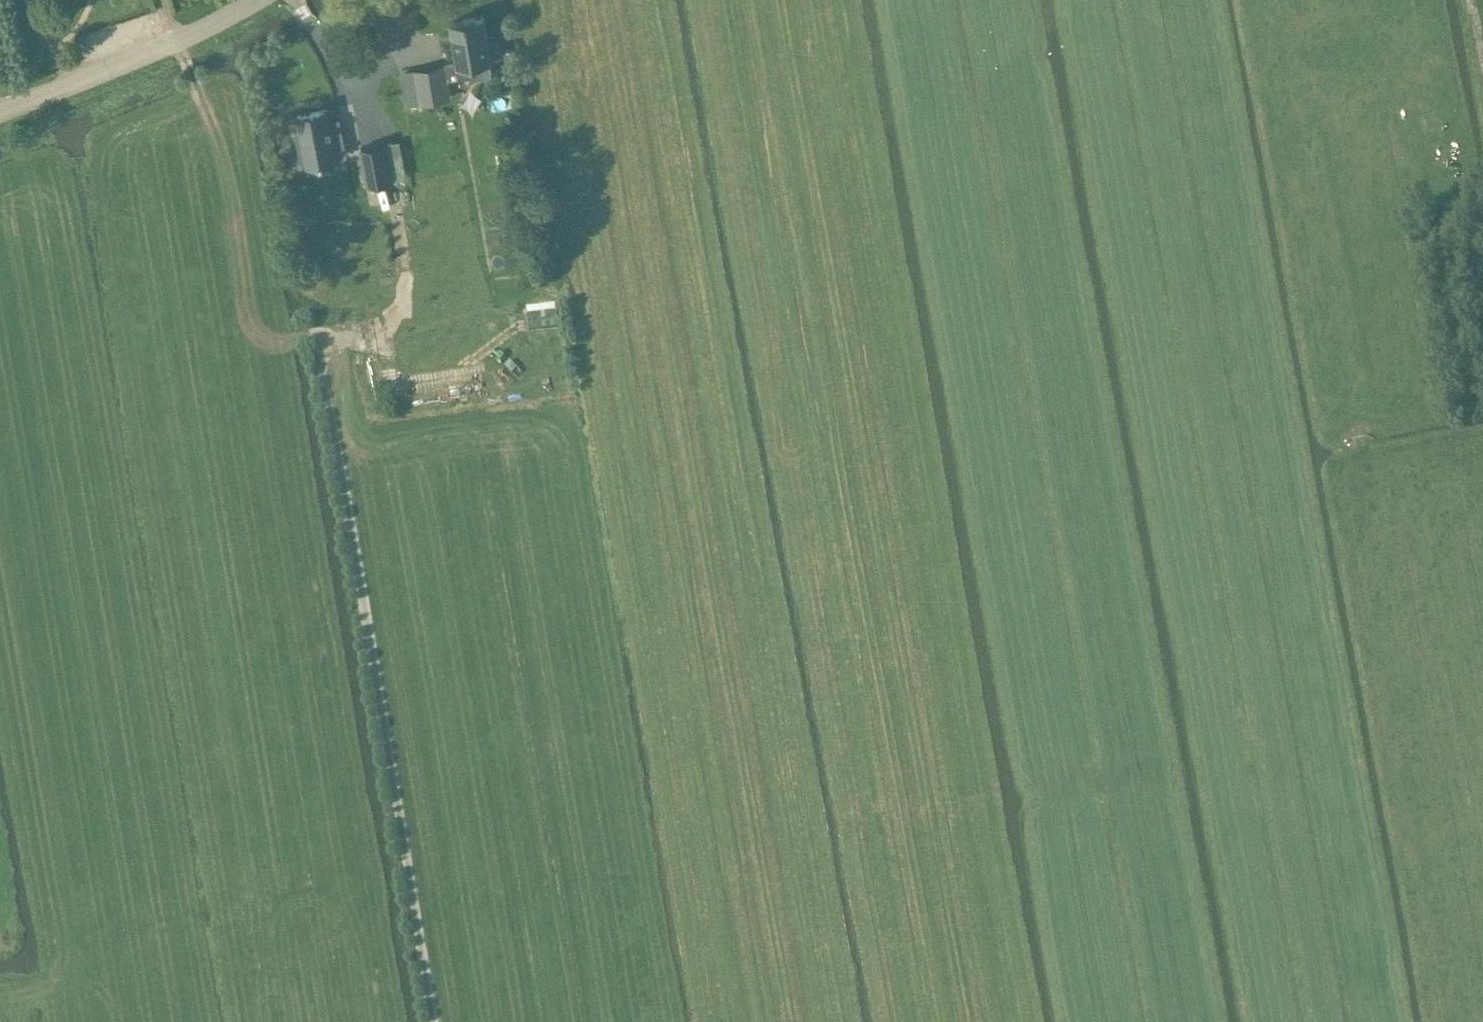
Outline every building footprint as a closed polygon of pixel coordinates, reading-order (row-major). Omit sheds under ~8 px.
[(488,38),(484,16),(451,21),(459,62),(459,63),(434,67),(437,82),(471,75),(468,61),(491,57),(503,55),(500,36),(488,38)] [(327,109),(298,115),(301,130),(296,132),(300,152),(308,150),(311,162),(307,162),(308,165),(337,158),(336,151),(345,149),(341,129),(332,131),(329,120),(327,109)] [(385,143),(361,148),(368,183),(392,179),(385,143)]
